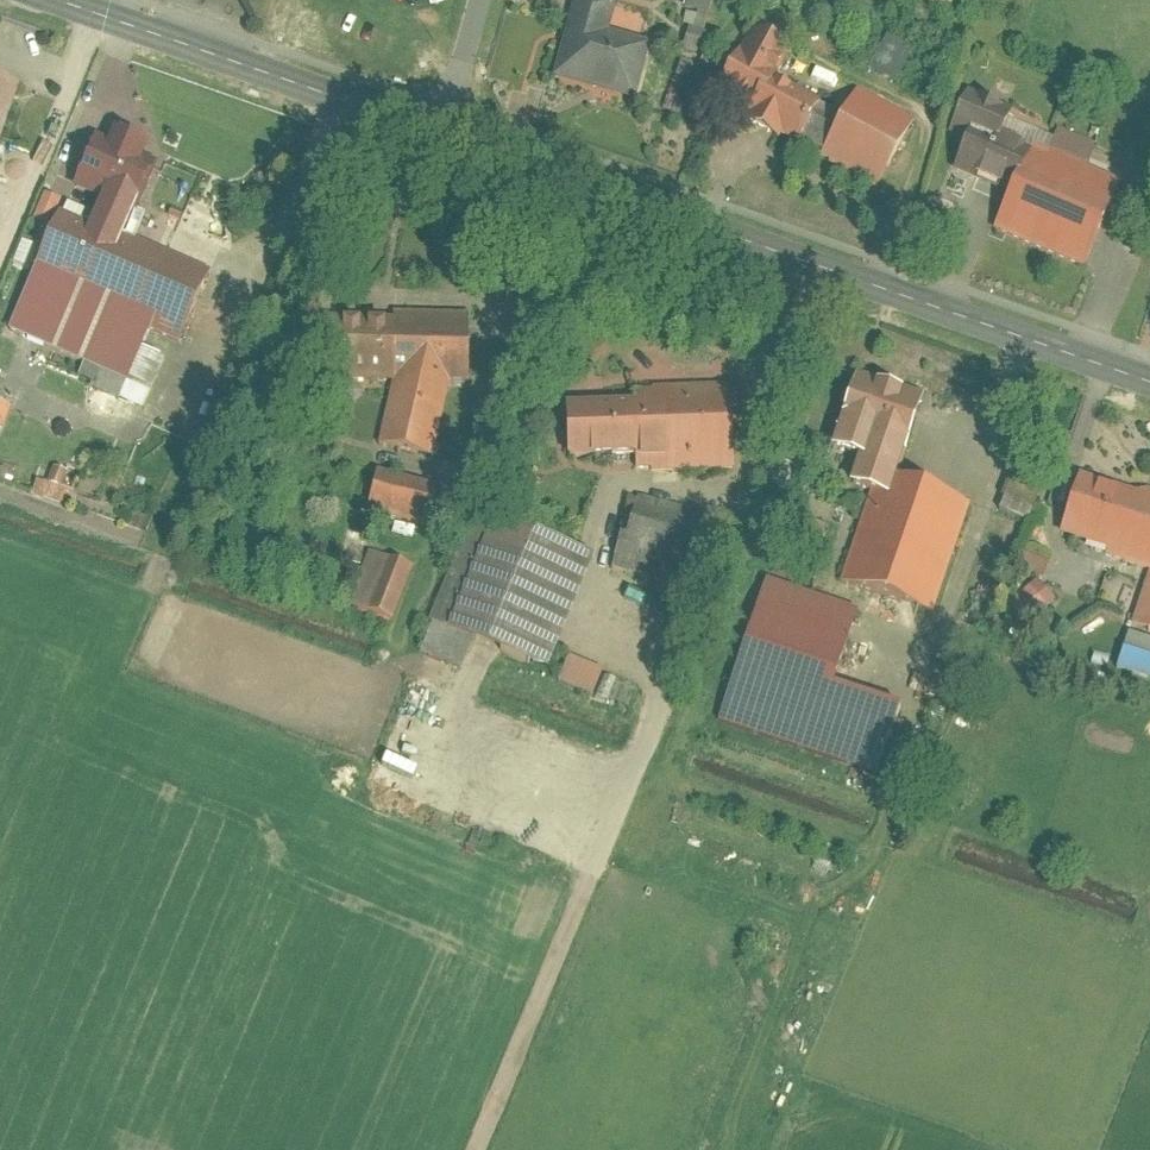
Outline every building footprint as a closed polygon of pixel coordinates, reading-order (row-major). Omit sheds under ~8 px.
[(647,55),(608,45),(617,11),(574,0),(552,87),(634,108),(647,55)] [(708,0),(681,0),(680,10),(706,14),(708,0)] [(896,77),(907,48),(880,38),(869,68),(896,77)] [(720,105),(756,124),(750,136),(776,150),(782,138),(797,146),(817,108),(777,87),(792,59),(754,39),(720,105)] [(19,85),(0,78),(0,143),(19,85)] [(824,154),(876,184),(913,121),(861,91),(824,154)] [(949,132),(969,140),(954,174),(1010,199),(996,230),(1078,267),(1112,190),(1030,154),(1027,160),(991,144),(1003,117),(964,99),(949,132)] [(105,137),(93,132),(11,326),(127,375),(151,318),(185,332),(206,280),(117,243),(136,198),(142,200),(159,160),(144,154),(149,142),(110,125),(105,137)] [(41,230),(59,205),(45,196),(28,220),(41,230)] [(468,321),(341,318),(340,378),(391,380),(381,442),(434,456),(449,384),(471,384),(468,321)] [(923,393),(857,371),(829,455),(894,477),(923,393)] [(633,399),(563,401),(565,458),(638,456),(638,468),(733,465),(731,383),(632,387),(633,399)] [(4,433),(9,408),(0,406),(0,432),(4,433)] [(438,485),(377,470),(366,510),(427,526),(438,485)] [(1082,475),(1062,538),(1149,565),(1149,496),(1082,475)] [(874,476),(838,582),(934,614),(970,508),(874,476)] [(547,668),(593,555),(476,508),(430,621),(547,668)] [(613,560),(647,561),(648,529),(614,529),(613,560)] [(414,567),(370,551),(349,605),(393,621),(414,567)] [(1041,578),(1048,562),(1022,552),(1016,568),(1041,578)] [(1149,574),(1133,623),(1149,628),(1149,574)] [(858,607),(765,577),(718,720),(878,772),(900,705),(833,683),(858,607)] [(1040,614),(1055,601),(1035,579),(1021,592),(1040,614)] [(1123,634),(1112,672),(1149,682),(1149,641),(1123,634)] [(604,669),(568,654),(557,680),(593,695),(604,669)]
